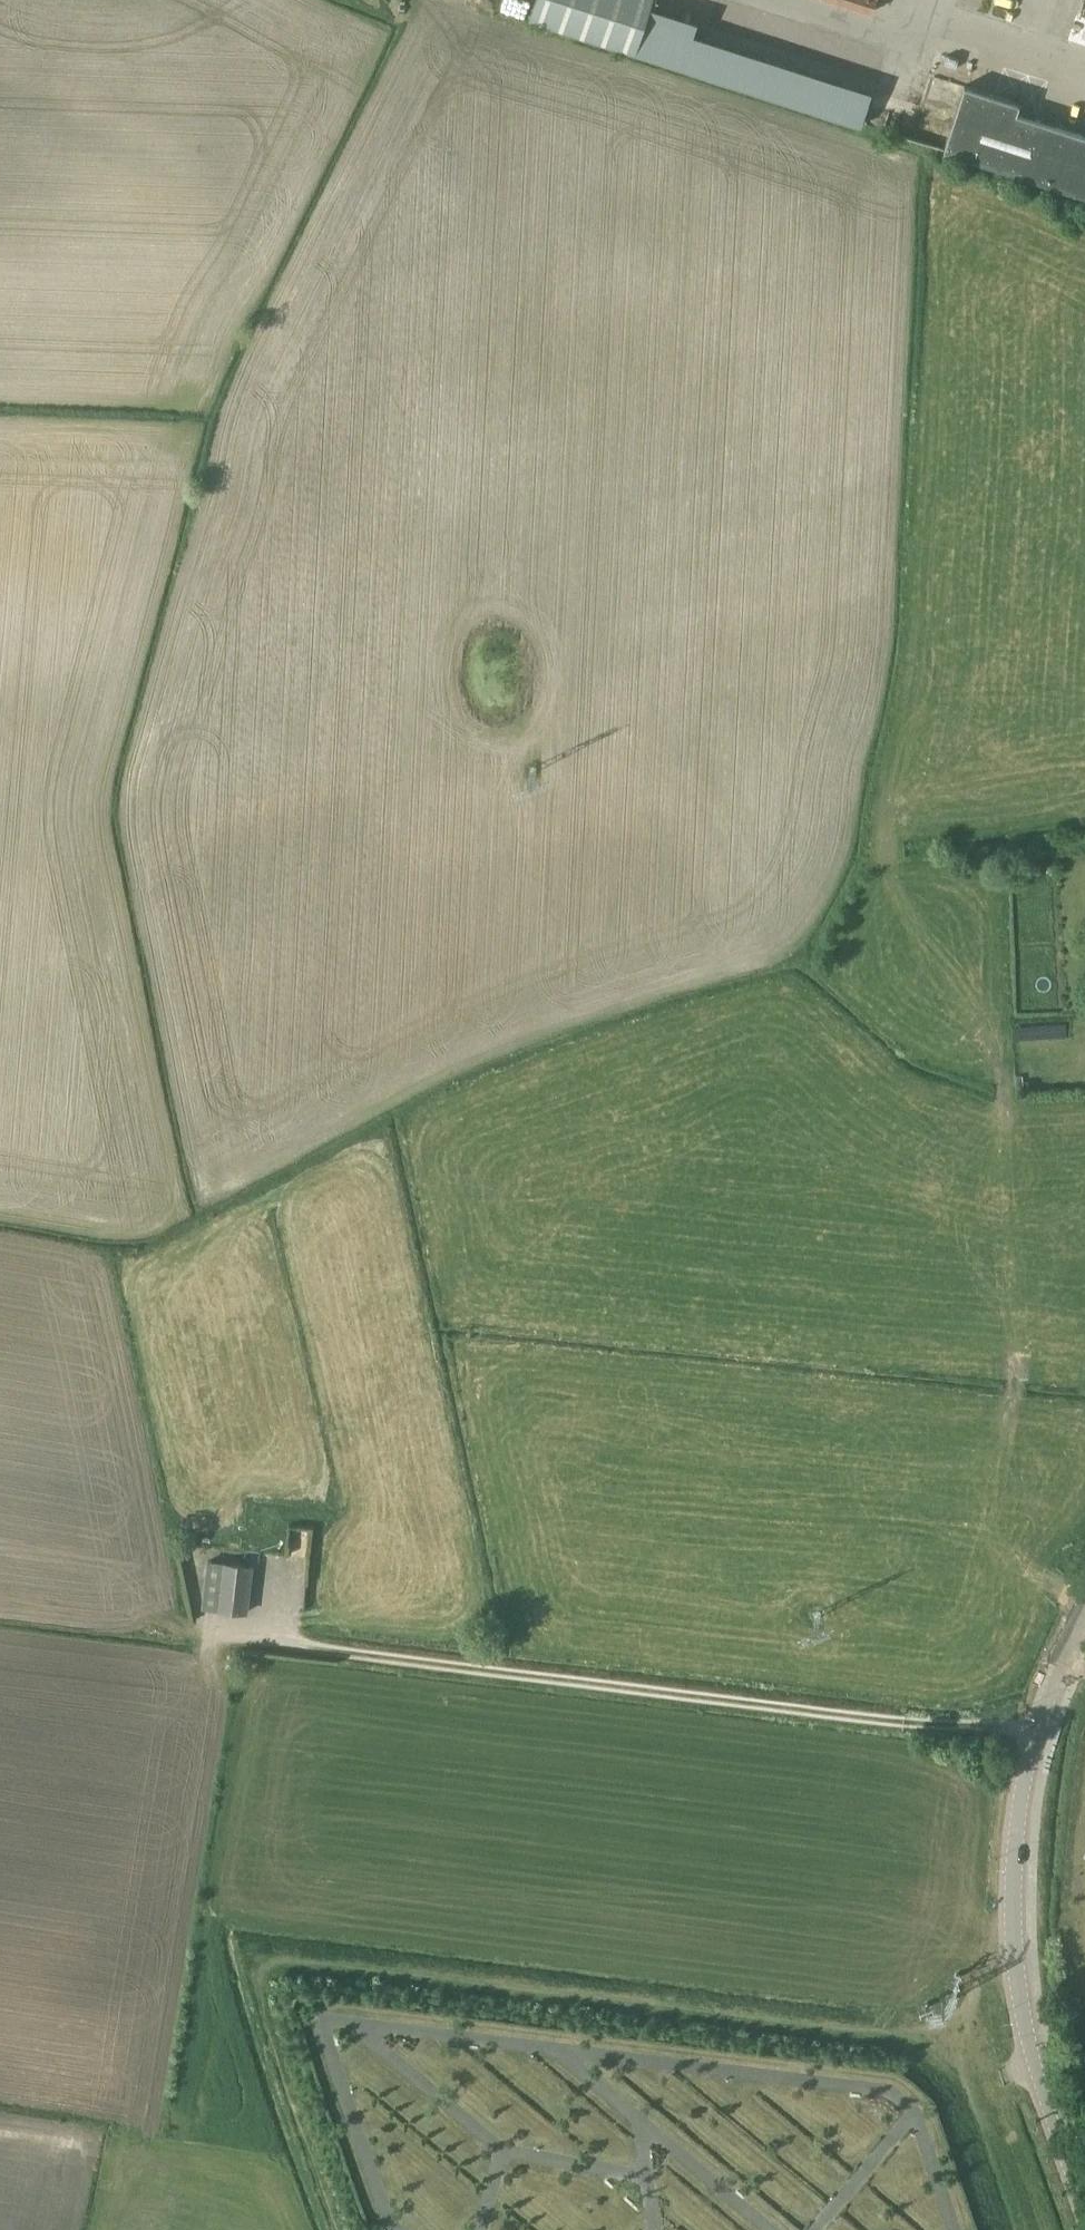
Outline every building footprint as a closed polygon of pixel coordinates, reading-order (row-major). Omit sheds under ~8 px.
[(496,9),(515,11),(516,0),(497,0),(496,9)] [(652,0),(535,0),(530,17),(635,51),(652,0)] [(872,12),(875,0),(835,0),(872,12)] [(965,83),(944,148),(1084,194),(1084,133),(1017,111),(1020,102),(965,83)] [(832,96),(829,105),(853,113),(856,103),(832,96)] [(277,1544),(297,1543),(297,1528),(277,1529),(277,1544)] [(201,1605),(246,1610),(251,1562),(206,1557),(201,1605)]
